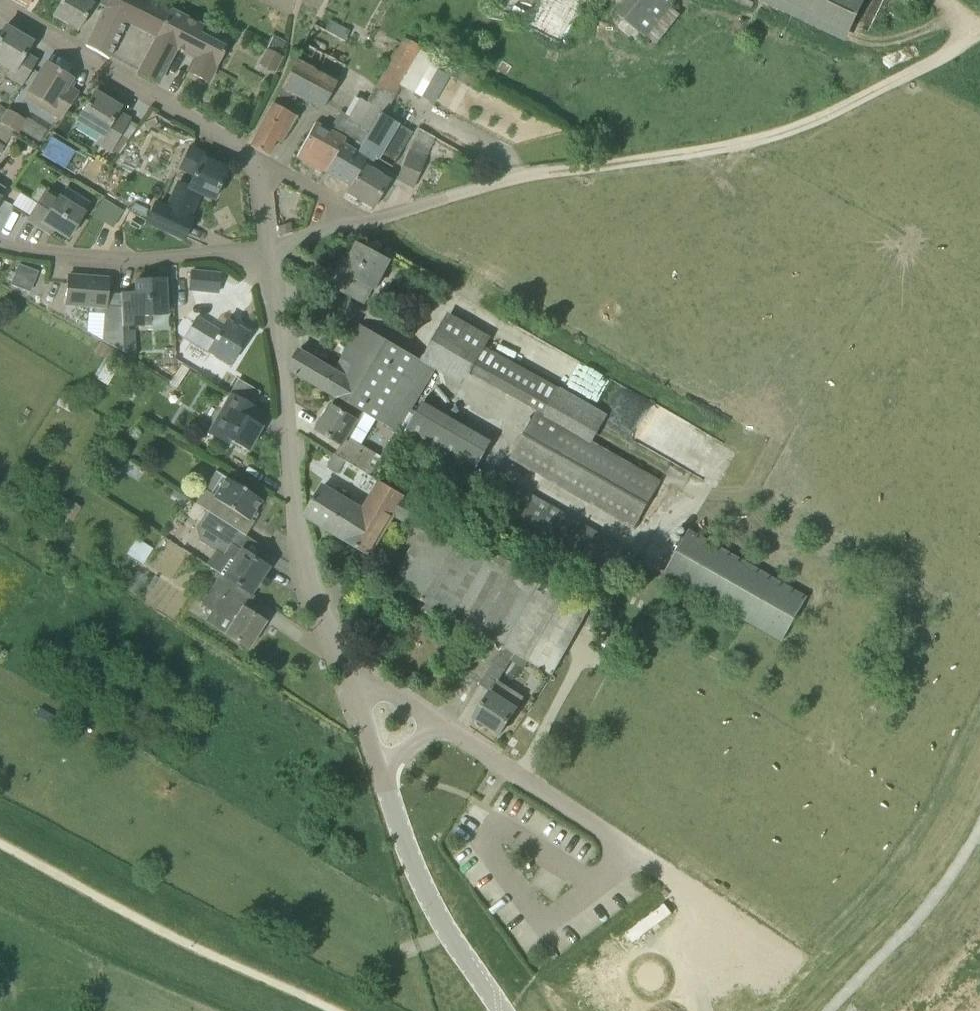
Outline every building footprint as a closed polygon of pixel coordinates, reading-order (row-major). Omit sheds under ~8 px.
[(106,7),(109,0),(61,0),(52,16),(78,31),(95,1),(106,7)] [(106,7),(85,47),(108,60),(119,39),(127,22),(156,38),(170,11),(146,0),(109,0),(106,7)] [(619,12),(649,37),(680,0),(628,0),(619,12)] [(845,43),(866,0),(755,0),(845,43)] [(197,37),(202,26),(170,11),(156,38),(137,74),(157,84),(175,48),(195,58),(187,72),(207,82),(224,50),(197,37)] [(0,35),(0,64),(10,70),(6,77),(22,86),(36,62),(24,55),(31,43),(5,27),(0,35)] [(380,114),(384,116),(400,86),(417,54),(418,52),(401,42),(367,103),(360,99),(348,117),(340,112),(331,127),(361,145),(380,114)] [(345,66),(304,44),(295,61),(336,84),(345,66)] [(273,70),(280,57),(267,51),(261,64),(273,70)] [(434,62),(417,54),(400,86),(415,95),(420,98),(440,63),(435,60),(434,62)] [(282,87),(290,91),(323,108),(336,84),(295,61),(282,87)] [(66,88),(72,79),(46,63),(28,93),(41,101),(39,106),(61,119),(78,95),(66,88)] [(282,87),(273,104),(286,111),(292,100),(287,97),(290,91),(282,87)] [(94,92),(77,122),(102,137),(98,144),(111,152),(130,120),(118,113),(121,108),(94,92)] [(286,111),(273,104),(272,104),(250,146),(266,156),(275,141),(279,144),(296,117),(286,111)] [(13,132),(16,133),(23,121),(7,112),(0,123),(0,124),(13,132)] [(356,154),(340,145),(325,172),(351,186),(365,159),(371,162),(374,157),(391,168),(412,133),(384,116),(380,114),(361,145),(356,154)] [(13,132),(0,124),(0,152),(13,132)] [(297,157),(325,172),(340,145),(343,139),(315,124),(297,157)] [(199,194),(213,200),(227,170),(202,159),(204,155),(189,148),(180,169),(194,175),(188,187),(178,183),(166,208),(155,203),(146,223),(183,240),(192,220),(188,218),(199,194)] [(413,188),(425,161),(409,151),(397,178),(413,188)] [(378,176),(382,169),(371,162),(365,159),(351,186),(346,193),(371,208),(387,181),(378,176)] [(67,239),(84,213),(46,189),(26,220),(45,232),(48,227),(67,239)] [(101,198),(95,217),(117,224),(123,205),(101,198)] [(329,284),(347,294),(364,302),(372,287),(375,289),(389,261),(358,245),(344,271),(338,268),(329,284)] [(219,275),(194,272),(191,289),(216,292),(219,275)] [(68,276),(66,305),(106,308),(109,279),(68,276)] [(122,326),(149,325),(149,315),(165,314),(164,280),(136,282),(136,294),(120,294),(122,326)] [(219,332),(195,318),(184,337),(230,365),(248,334),(226,321),(219,332)] [(435,367),(424,361),(360,324),(350,343),(364,350),(364,351),(387,365),(362,411),(398,431),(435,367)] [(122,330),(123,351),(133,351),(132,329),(127,330),(122,330)] [(364,350),(350,343),(335,371),(299,351),(289,369),(297,373),(296,375),(298,376),(299,374),(362,411),(387,365),(364,351),(364,350)] [(483,347),(469,372),(486,382),(500,357),(483,347)] [(527,405),(545,414),(559,389),(541,379),(527,405)] [(473,471),(494,435),(423,394),(402,430),(473,471)] [(251,421),(258,409),(233,395),(210,435),(227,444),(229,441),(246,451),(260,427),(251,421)] [(336,455),(344,460),(365,472),(376,454),(348,437),(357,421),(331,406),(317,430),(341,445),(336,455)] [(661,482),(536,412),(508,461),(633,531),(661,482)] [(337,474),(344,460),(336,455),(334,455),(327,468),(337,474)] [(262,501),(261,501),(216,472),(195,504),(208,512),(246,536),(255,522),(250,519),(262,501)] [(363,511),(347,502),(330,530),(371,555),(394,516),(395,516),(421,531),(402,565),(390,558),(380,577),(452,617),(491,551),(436,519),(437,518),(404,499),(406,496),(381,481),(363,511)] [(330,530),(347,502),(322,487),(305,515),(330,530)] [(599,591),(618,556),(619,556),(623,548),(519,489),(495,531),(599,591)] [(237,549),(246,536),(208,512),(197,529),(209,536),(205,542),(224,554),(213,570),(220,575),(224,577),(250,594),(268,568),(241,551),(237,549)] [(665,572),(623,548),(619,556),(667,583),(670,577),(783,640),(807,597),(689,530),(665,572)] [(491,551),(452,617),(504,647),(508,649),(545,583),(491,551)] [(205,622),(224,634),(248,650),(265,623),(242,608),(250,594),(224,577),(215,592),(211,589),(200,605),(211,612),(205,622)] [(545,583),(508,649),(552,675),(589,609),(545,583)] [(504,647),(487,673),(499,681),(516,654),(508,649),(504,647)] [(498,681),(491,692),(474,718),(500,735),(524,698),(498,681)] [(626,925),(632,935),(674,912),(668,902),(626,925)]
